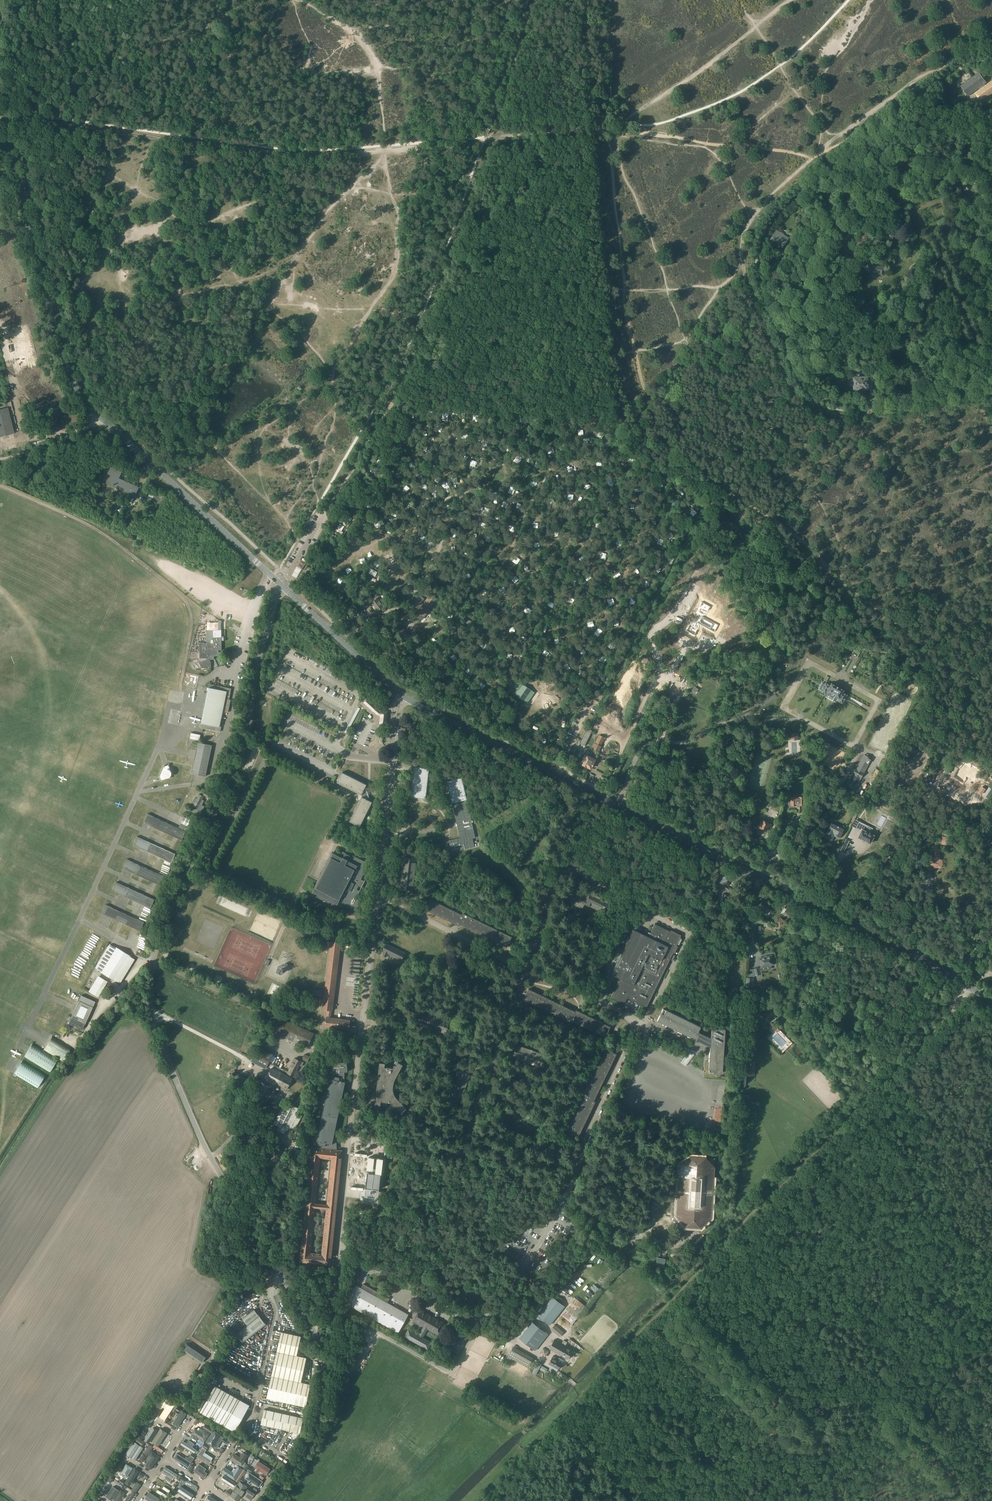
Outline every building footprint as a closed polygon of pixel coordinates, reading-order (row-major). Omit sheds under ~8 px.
[(979,72),(961,86),(968,96),(986,82),(979,72)] [(975,93),(981,101),(991,93),(991,81),(975,93)] [(786,241),(784,239),(786,236),(776,230),(770,240),(782,247),(786,241)] [(872,263),(869,263),(868,271),(873,272),(873,271),(878,271),(878,274),(881,274),(882,266),(872,265),(872,263)] [(867,378),(854,378),(854,388),(867,388),(867,378)] [(451,452),(447,457),(454,464),(458,459),(451,452)] [(106,483),(135,496),(139,487),(119,478),(122,471),(111,466),(108,473),(110,475),(106,483)] [(432,518),(428,525),(439,531),(443,523),(432,518)] [(305,565),(306,563),(306,562),(301,560),(297,566),(302,569),(305,564),(305,565)] [(414,609),(415,607),(417,608),(419,609),(415,614),(422,619),(437,599),(431,594),(428,597),(427,596),(429,593),(422,588),(410,604),(411,604),(410,606),(414,609)] [(380,604),(377,599),(370,604),(372,607),(373,605),(378,611),(386,606),(383,602),(380,604)] [(710,610),(701,605),(697,612),(696,611),(692,619),(693,619),(689,626),(698,631),(702,624),(712,630),(716,622),(706,617),(710,610)] [(200,656),(214,656),(219,656),(218,650),(222,650),(221,637),(213,637),(213,642),(212,642),(212,640),(207,640),(207,642),(199,643),(200,656)] [(199,662),(202,668),(205,668),(205,667),(211,667),(211,662),(209,662),(209,658),(209,659),(212,659),(215,659),(214,656),(200,656),(200,659),(206,658),(206,659),(199,662)] [(518,682),(514,687),(519,690),(522,685),(518,682)] [(821,691),(826,694),(824,696),(836,703),(837,701),(842,703),(844,700),(847,695),(843,692),(844,690),(840,688),(840,687),(839,687),(836,685),(831,683),(830,685),(826,683),(825,683),(821,691)] [(231,700),(230,700),(230,699),(229,699),(231,692),(231,688),(226,687),(210,684),(209,685),(208,686),(209,688),(208,692),(202,723),(200,724),(200,726),(201,727),(204,728),(214,730),(220,731),(221,726),(220,726),(223,711),(228,712),(231,700)] [(523,685),(516,695),(524,700),(531,691),(523,685)] [(385,711),(382,711),(381,711),(381,710),(380,710),(368,699),(364,702),(377,713),(377,714),(378,714),(379,715),(380,715),(381,715),(380,723),(386,724),(387,719),(385,719),(385,716),(387,716),(388,711),(385,711)] [(590,725),(581,743),(586,745),(593,731),(592,730),(593,726),(590,725)] [(599,735),(592,748),(599,751),(605,738),(599,735)] [(193,766),(192,769),(192,773),(193,773),(206,776),(212,745),(198,742),(197,748),(196,751),(194,763),(193,766)] [(821,748),(813,744),(810,748),(818,752),(821,748)] [(847,785),(850,787),(854,789),(860,778),(860,779),(864,772),(871,758),(864,754),(857,768),(856,767),(852,774),(853,774),(847,785)] [(586,758),(583,764),(591,768),(594,762),(595,760),(590,757),(590,756),(588,755),(587,756),(585,755),(584,757),(586,758)] [(936,757),(932,763),(935,764),(935,763),(939,766),(942,761),(936,757)] [(164,767),(160,776),(161,778),(162,780),(170,777),(172,773),(169,765),(168,765),(167,766),(165,766),(164,767)] [(421,798),(426,798),(428,779),(428,776),(429,768),(417,767),(417,765),(414,765),(414,766),(414,771),(412,780),(412,785),(410,796),(419,797),(421,798)] [(959,774),(964,777),(969,781),(972,776),(963,769),(959,774)] [(337,782),(361,795),(362,797),(350,821),(360,826),(372,802),(368,800),(369,798),(368,797),(366,791),(366,790),(364,789),(367,784),(342,772),(337,782)] [(476,838),(462,779),(448,782),(457,823),(457,826),(460,838),(445,841),(448,853),(474,847),(472,838),(476,838)] [(214,794),(206,790),(204,795),(211,799),(214,794)] [(195,798),(193,802),(195,803),(193,806),(198,808),(197,809),(202,812),(205,806),(202,805),(204,800),(202,799),(204,796),(199,794),(197,799),(195,798)] [(885,797),(879,794),(873,803),(879,807),(885,797)] [(791,797),(791,805),(796,805),(800,804),(800,805),(804,805),(804,797),(800,797),(796,797),(791,797)] [(186,831),(179,828),(178,827),(156,817),(148,813),(144,822),(145,823),(157,828),(161,830),(166,832),(176,837),(180,839),(182,840),(186,831)] [(181,823),(190,827),(193,820),(184,816),(184,817),(181,823)] [(772,824),(762,819),(758,827),(767,831),(769,827),(771,827),(772,824)] [(859,821),(855,828),(861,831),(858,837),(870,843),(874,836),(866,831),(869,826),(859,821)] [(837,825),(836,826),(831,823),(828,828),(829,829),(825,836),(830,839),(832,835),(834,836),(834,835),(839,838),(843,829),(839,827),(839,826),(837,825)] [(181,824),(179,828),(186,831),(188,832),(190,829),(186,827),(186,826),(181,824)] [(141,848),(152,853),(159,857),(167,860),(171,862),(176,854),(173,852),(170,851),(159,846),(155,844),(150,842),(139,837),(137,836),(133,845),(141,848)] [(942,843),(951,844),(952,837),(942,836),(942,843)] [(941,860),(939,848),(934,849),(936,857),(933,857),(933,859),(932,859),(932,861),(931,861),(931,865),(933,864),(934,866),(935,866),(936,867),(938,867),(938,866),(943,865),(942,859),(941,860)] [(345,854),(343,852),(341,857),(334,854),(315,890),(356,910),(358,891),(356,889),(357,884),(361,886),(364,881),(359,879),(366,868),(362,866),(364,862),(345,854)] [(404,856),(400,889),(413,890),(417,858),(404,856)] [(125,868),(135,873),(161,885),(165,876),(160,874),(152,871),(146,867),(135,862),(127,859),(123,868),(125,868)] [(116,882),(112,890),(121,894),(131,899),(151,908),(155,899),(129,887),(118,882),(116,882)] [(732,890),(725,887),(721,895),(720,895),(718,898),(720,899),(717,905),(723,908),(727,899),(729,900),(730,897),(729,896),(730,894),(731,895),(732,893),(731,892),(732,890)] [(574,890),(569,901),(582,908),(585,904),(604,913),(607,907),(610,908),(613,903),(590,892),(588,896),(586,894),(585,895),(574,890)] [(319,893),(317,892),(315,896),(333,906),(335,901),(319,893)] [(430,898),(425,909),(459,926),(460,924),(507,947),(512,936),(463,913),(462,914),(430,898)] [(763,900),(759,907),(763,909),(762,911),(763,911),(762,913),(766,915),(771,905),(763,900)] [(102,913),(103,914),(114,919),(135,928),(140,931),(144,922),(130,915),(125,913),(115,908),(106,904),(102,913)] [(633,929),(616,965),(612,974),(620,978),(611,998),(624,1004),(627,998),(647,1007),(670,959),(673,961),(675,955),(673,954),(681,936),(655,923),(648,936),(633,929)] [(331,946),(323,1009),(327,1010),(326,1017),(325,1026),(349,1029),(350,1020),(331,1017),(332,1010),(341,942),(331,941),(331,942),(331,946)] [(386,943),(383,951),(384,951),(383,955),(386,957),(388,953),(402,960),(402,959),(404,960),(406,954),(405,954),(405,953),(386,943)] [(116,947),(112,945),(97,969),(101,971),(101,972),(116,981),(120,983),(135,959),(131,957),(131,956),(116,947)] [(760,959),(762,967),(774,964),(772,956),(767,957),(765,957),(764,957),(760,959)] [(98,976),(89,992),(98,997),(107,982),(98,976)] [(606,1037),(611,1026),(610,1026),(576,1010),(576,1011),(529,988),(524,999),(572,1023),(573,1021),(606,1037)] [(82,1029),(83,1029),(95,1001),(81,995),(76,1006),(74,1011),(69,1023),(78,1027),(77,1029),(81,1031),(82,1029)] [(701,1026),(666,1009),(664,1014),(661,1013),(660,1015),(657,1020),(697,1040),(700,1034),(711,1040),(709,1069),(714,1069),(714,1072),(716,1072),(722,1073),(725,1029),(712,1028),(711,1037),(698,1031),(701,1026)] [(765,1012),(764,1011),(756,1011),(756,1015),(763,1015),(768,1020),(770,1021),(776,1016),(769,1009),(765,1012)] [(422,1010),(417,1023),(445,1033),(450,1020),(422,1010)] [(271,1030),(308,1046),(314,1033),(278,1016),(271,1030)] [(43,1050),(63,1061),(71,1049),(51,1037),(45,1047),(43,1050)] [(50,1072),(57,1059),(32,1044),(24,1056),(50,1072)] [(517,1044),(512,1057),(543,1068),(548,1055),(517,1044)] [(259,1046),(252,1061),(266,1068),(273,1054),(259,1046)] [(568,1131),(579,1136),(596,1101),(594,1100),(617,1053),(606,1048),(583,1097),(584,1098),(568,1131)] [(296,1056),(288,1073),(294,1076),(300,1065),(302,1066),(304,1062),(302,1061),(303,1059),(296,1056)] [(747,1060),(746,1074),(754,1075),(755,1060),(747,1060)] [(37,1088),(45,1075),(22,1061),(14,1073),(37,1088)] [(319,1144),(318,1148),(336,1149),(335,1144),(337,1144),(336,1135),(334,1135),(344,1090),(343,1090),(342,1090),(344,1080),(345,1078),(345,1076),(345,1075),(345,1073),(344,1072),(348,1071),(347,1061),(331,1063),(332,1073),(333,1073),(333,1075),(332,1075),(331,1078),(330,1078),(317,1141),(318,1141),(317,1144),(319,1144)] [(382,1101),(391,1102),(399,1109),(400,1108),(403,1111),(407,1107),(396,1096),(396,1095),(395,1094),(394,1093),(394,1092),(394,1091),(394,1090),(393,1089),(393,1088),(394,1088),(394,1087),(395,1087),(395,1086),(394,1086),(393,1086),(393,1085),(394,1084),(394,1083),(394,1081),(395,1080),(395,1079),(395,1078),(396,1077),(403,1064),(398,1061),(396,1065),(395,1064),(393,1067),(386,1066),(386,1067),(385,1067),(385,1063),(380,1062),(375,1104),(381,1104),(381,1100),(382,1100),(382,1101)] [(293,1078),(284,1074),(272,1068),(267,1079),(278,1085),(287,1090),(293,1078)] [(243,1090),(246,1077),(241,1076),(237,1089),(243,1090)] [(269,1086),(257,1079),(253,1086),(254,1086),(250,1092),(254,1095),(256,1091),(258,1092),(259,1089),(265,1093),(269,1086)] [(259,1094),(254,1103),(259,1105),(263,1096),(259,1094)] [(299,1108),(286,1101),(274,1123),(288,1130),(299,1108)] [(318,1148),(312,1147),(300,1261),(331,1264),(343,1150),(337,1150),(336,1149),(318,1148)] [(299,1162),(302,1151),(297,1149),(293,1160),(299,1162)] [(686,1226),(691,1226),(696,1226),(701,1226),(711,1217),(714,1167),(714,1166),(714,1158),(706,1158),(705,1157),(695,1156),(690,1156),(690,1157),(681,1156),(681,1164),(680,1165),(677,1215),(686,1226)] [(374,1157),(371,1157),(369,1157),(365,1188),(369,1188),(371,1188),(374,1189),(376,1189),(379,1189),(383,1158),(378,1157),(374,1157)] [(356,1284),(346,1303),(398,1332),(409,1314),(388,1302),(390,1298),(364,1283),(361,1287),(356,1284)] [(460,1290),(456,1298),(470,1306),(474,1298),(469,1295),(473,1289),(469,1287),(465,1293),(460,1290)] [(538,1315),(550,1325),(565,1306),(553,1296),(538,1315)] [(248,1325),(236,1334),(243,1342),(261,1328),(266,1324),(255,1309),(243,1319),(248,1325)] [(409,1329),(405,1336),(428,1349),(432,1342),(423,1337),(428,1328),(437,1333),(443,1322),(420,1309),(414,1320),(414,1321),(424,1326),(419,1335),(409,1329)] [(535,1350),(548,1334),(532,1321),(519,1338),(535,1350)] [(564,1332),(555,1324),(551,1329),(560,1337),(564,1332)] [(456,1337),(450,1348),(458,1353),(469,1333),(464,1330),(459,1339),(456,1337)] [(272,1375),(301,1382),(307,1357),(297,1355),(301,1336),(282,1331),(272,1375)] [(579,1345),(570,1338),(568,1341),(575,1346),(576,1346),(577,1347),(579,1345)] [(554,1339),(549,1348),(568,1359),(573,1350),(565,1345),(567,1342),(564,1340),(562,1343),(554,1339)] [(184,1351),(201,1362),(206,1355),(189,1343),(184,1351)] [(518,1356),(516,1360),(528,1367),(533,1358),(518,1350),(515,1354),(518,1356)] [(553,1356),(553,1357),(549,1363),(559,1368),(562,1363),(559,1362),(560,1360),(553,1356)] [(306,1406),(307,1401),(297,1399),(298,1395),(299,1390),(300,1386),(301,1382),(272,1375),(267,1397),(306,1406)] [(215,1385),(200,1411),(200,1412),(235,1431),(250,1405),(215,1385)] [(174,1404),(163,1397),(157,1405),(162,1408),(164,1406),(165,1407),(161,1414),(166,1417),(174,1404)] [(264,1409),(261,1424),(300,1433),(304,1418),(264,1409)] [(142,1429),(137,1436),(141,1439),(146,1432),(142,1429)] [(145,1442),(137,1436),(134,1440),(142,1445),(145,1442)] [(153,1447),(162,1452),(164,1450),(155,1444),(153,1447)] [(153,1447),(150,1445),(144,1452),(148,1455),(153,1447)] [(246,1471),(243,1469),(236,1480),(238,1482),(246,1471)] [(132,1490),(136,1492),(141,1484),(137,1482),(132,1490)] [(256,1492),(249,1487),(246,1491),(253,1496),(256,1492)]
